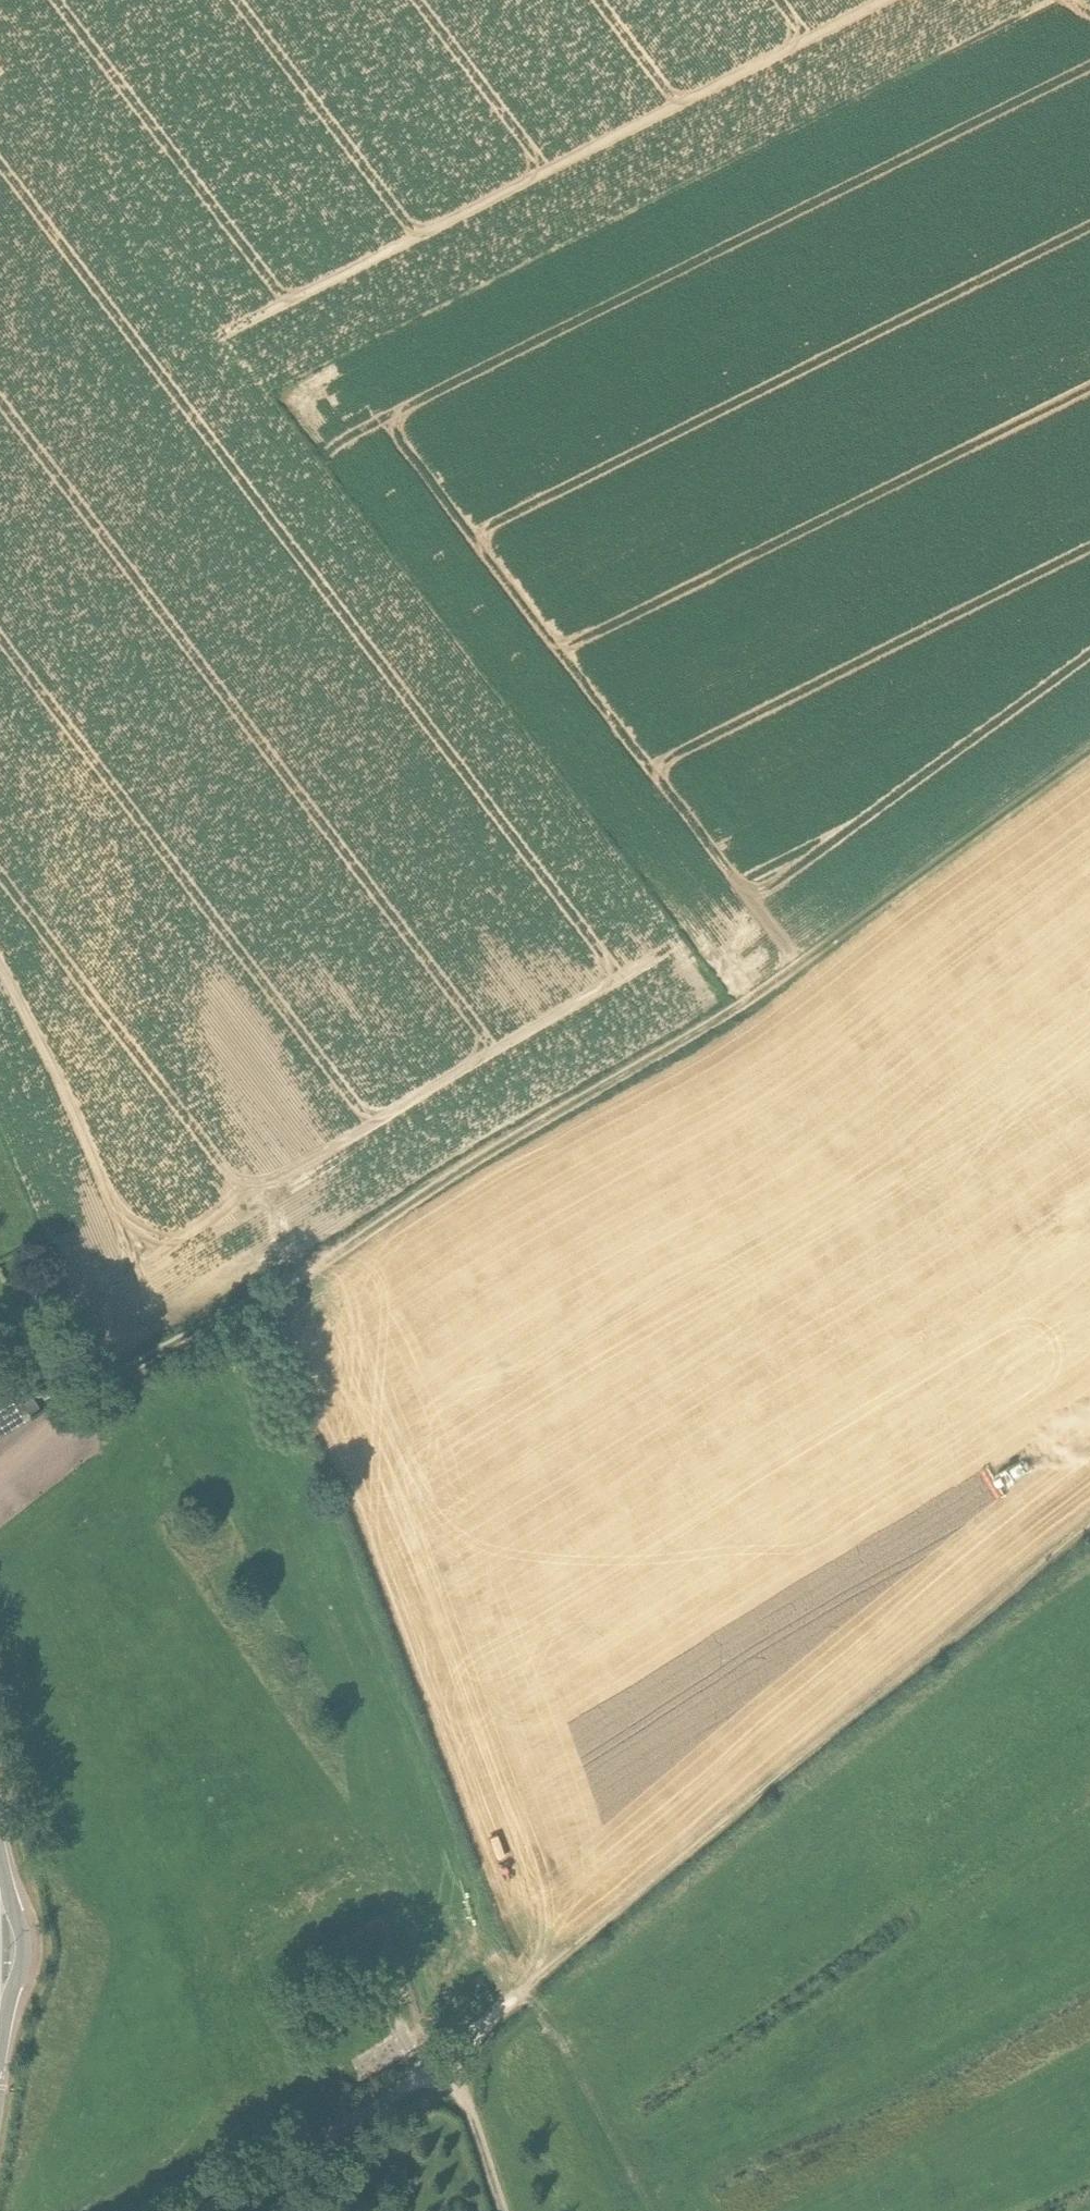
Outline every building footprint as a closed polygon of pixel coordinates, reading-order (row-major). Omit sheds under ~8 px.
[(17,1391),(0,1401),(0,1437),(33,1418),(17,1391)]
